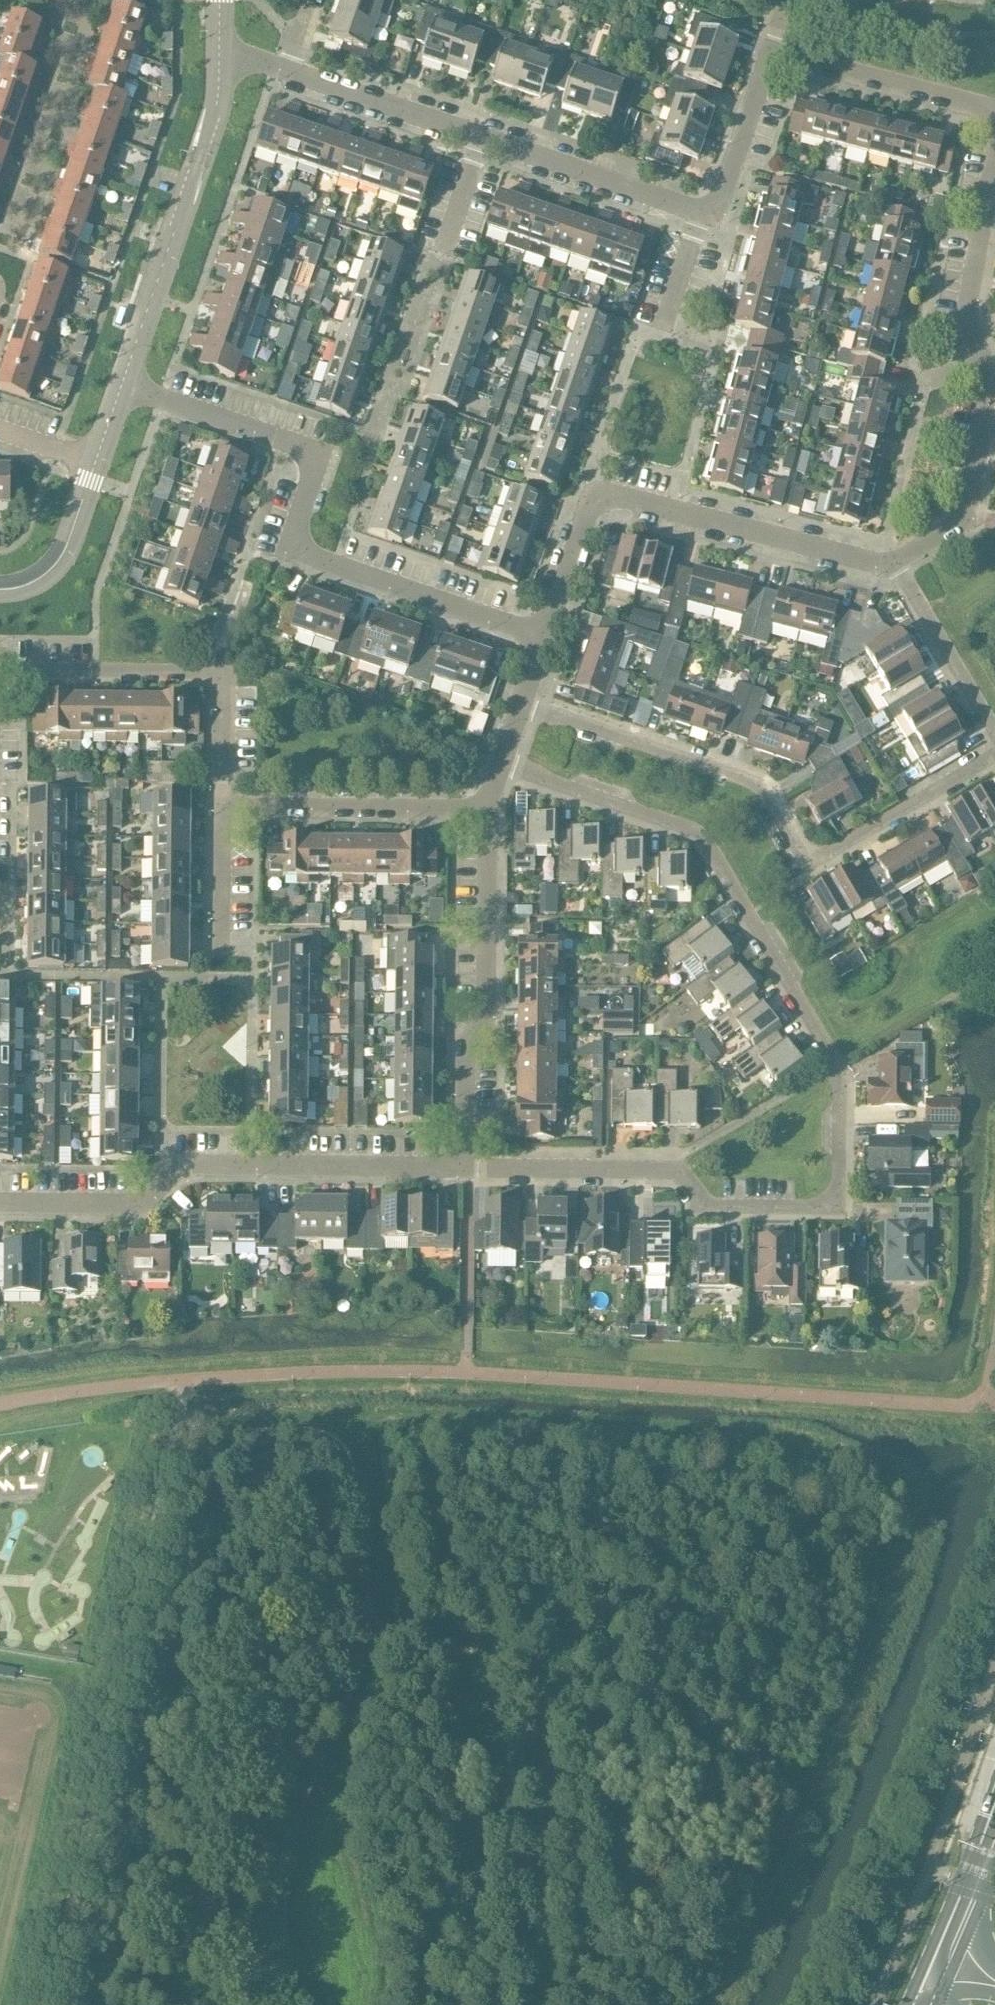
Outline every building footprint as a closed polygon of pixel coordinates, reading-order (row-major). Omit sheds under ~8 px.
[(395,0),(342,0),(337,15),(375,27),(380,14),(389,17),(395,0)] [(545,7),(555,10),(557,5),(561,6),(562,2),(556,0),(548,0),(545,7)] [(140,35),(147,14),(115,3),(111,16),(105,14),(102,23),(140,35)] [(446,67),(459,29),(445,24),(449,15),(427,8),(415,41),(426,45),(422,59),(446,67)] [(41,36),(45,25),(12,14),(5,35),(43,48),(46,38),(41,36)] [(370,41),(375,27),(337,15),(329,39),(343,44),(339,55),(372,66),(380,44),(370,41)] [(738,42),(724,37),(728,26),(695,15),(687,37),(696,40),(692,54),(730,67),(738,42)] [(132,56),(140,35),(102,23),(99,32),(104,34),(100,45),(132,56)] [(486,65),(497,32),(476,25),(473,34),(459,29),(446,67),(471,75),(476,62),(486,65)] [(516,91),(529,53),(515,48),(518,39),(497,32),(486,65),(497,69),(492,82),(516,91)] [(173,44),(173,34),(163,34),(163,44),(173,44)] [(43,48),(5,35),(0,50),(0,57),(7,60),(8,59),(31,67),(31,66),(35,55),(40,57),(43,48)] [(173,52),(173,44),(163,44),(163,52),(173,52)] [(125,77),(132,56),(100,45),(96,57),(91,55),(88,64),(125,77)] [(556,89),(567,56),(546,49),(543,58),(529,53),(516,91),(541,99),(546,85),(556,89)] [(721,91),(730,67),(692,54),(687,68),(678,65),(671,86),(704,97),(708,86),(721,91)] [(586,115),(599,77),(585,72),(588,63),(567,56),(556,89),(566,93),(562,106),(586,115)] [(36,82),(41,69),(31,66),(31,67),(8,59),(7,60),(1,79),(38,92),(41,83),(36,82)] [(119,96),(125,77),(88,64),(85,73),(90,74),(86,87),(95,90),(95,89),(118,97),(119,96)] [(627,113),(638,80),(616,72),(613,81),(599,77),(586,115),(611,123),(616,109),(627,113)] [(38,92),(1,79),(0,81),(0,102),(26,111),(30,99),(35,101),(38,92)] [(173,89),(173,81),(163,81),(163,89),(173,89)] [(714,112),(700,107),(704,97),(671,86),(664,107),(673,110),(668,124),(706,136),(714,112)] [(121,120),(128,99),(119,96),(118,97),(95,89),(95,90),(92,100),(86,99),(83,107),(121,120)] [(173,98),(173,89),(163,89),(163,98),(173,98)] [(824,143),(834,104),(817,100),(815,106),(810,104),(808,110),(796,106),(789,133),(802,136),(801,137),(824,143)] [(26,111),(0,102),(0,125),(24,133),(27,124),(23,122),(26,111)] [(289,104),(287,112),(297,116),(299,108),(289,104)] [(846,149),(855,116),(850,115),(851,109),(834,104),(824,143),(846,149)] [(114,142),(121,120),(83,107),(80,116),(85,118),(81,130),(114,142)] [(868,155),(878,116),(861,111),(859,117),(855,116),(846,149),(868,155)] [(277,157),(289,122),(294,123),(297,116),(287,112),(284,120),(268,115),(256,150),(277,157)] [(890,160),(899,127),(894,126),(896,120),(878,116),(868,155),(890,160)] [(337,129),(340,121),(330,118),(327,126),(337,129)] [(159,133),(162,125),(153,122),(150,130),(159,133)] [(298,164),(310,129),(294,123),(289,122),(277,157),(298,164)] [(912,166),(922,127),(905,123),(904,129),(899,127),(890,160),(912,166)] [(697,161),(706,136),(668,124),(663,137),(654,134),(645,160),(679,171),(684,156),(697,161)] [(24,133),(0,125),(0,148),(12,152),(16,140),(21,142),(24,133)] [(318,171),(330,135),(334,137),(337,129),(327,126),(325,134),(310,129),(298,164),(318,171)] [(948,174),(955,148),(942,144),(944,139),(938,138),(940,132),(922,127),(912,166),(935,172),(935,171),(948,174)] [(107,162),(114,142),(81,130),(77,142),(72,141),(70,149),(107,162)] [(156,142),(159,133),(150,130),(147,138),(156,142)] [(378,143),(381,135),(371,132),(368,139),(378,143)] [(350,142),(334,137),(330,135),(318,171),(339,177),(350,142)] [(359,184),(371,149),(376,151),(378,143),(368,139),(365,147),(350,142),(339,177),(359,184)] [(412,145),(409,153),(420,157),(422,149),(412,145)] [(12,152),(0,148),(0,171),(10,175),(13,166),(8,164),(12,152)] [(100,182),(107,162),(70,149),(67,158),(72,159),(68,171),(100,182)] [(379,191),(391,156),(376,151),(371,149),(359,184),(379,191)] [(400,198),(412,163),(417,165),(420,157),(409,153),(407,161),(391,156),(379,191),(400,198)] [(417,215),(432,170),(417,165),(412,163),(400,198),(397,208),(417,215)] [(145,175),(147,167),(138,164),(135,172),(145,175)] [(10,175),(0,171),(0,189),(2,182),(7,183),(10,175)] [(93,203),(100,182),(68,171),(63,183),(58,182),(55,190),(93,203)] [(142,183),(145,175),(135,172),(133,180),(142,183)] [(836,187),(838,179),(828,176),(826,185),(836,187)] [(261,179),(257,190),(264,193),(268,182),(261,179)] [(846,190),(848,182),(838,179),(836,187),(846,190)] [(813,208),(818,191),(779,181),(775,195),(770,193),(769,199),(763,198),(759,213),(798,223),(802,205),(813,208)] [(519,183),(516,191),(527,194),(530,187),(519,183)] [(880,199),(882,190),(872,188),(870,196),(880,199)] [(86,223),(93,203),(55,190),(52,199),(57,201),(53,212),(86,223)] [(890,202),(892,193),(882,190),(880,199),(890,202)] [(508,236),(520,201),(525,202),(527,194),(516,191),(514,198),(499,194),(487,229),(508,236)] [(568,208),(570,200),(560,197),(557,205),(568,208)] [(943,214),(946,201),(936,198),(932,211),(943,214)] [(541,208),(525,202),(520,201),(508,236),(504,247),(525,254),(541,208)] [(284,236),(291,215),(256,203),(250,219),(249,223),(284,236)] [(130,216),(133,208),(124,204),(121,213),(130,216)] [(549,250),(560,214),(565,216),(568,208),(557,205),(555,212),(541,208),(525,254),(545,261),(549,250)] [(920,231),(914,230),(918,217),(879,207),(874,223),(887,227),(882,245),(920,255),(925,238),(918,236),(920,231)] [(329,208),(326,216),(334,219),(336,211),(329,208)] [(608,222),(611,214),(601,211),(598,219),(608,222)] [(79,244),(86,223),(53,212),(49,224),(44,222),(41,231),(79,244)] [(128,224),(130,216),(121,213),(118,221),(128,224)] [(792,245),(798,223),(759,213),(754,232),(760,233),(759,237),(792,245)] [(239,226),(242,217),(235,214),(231,223),(239,226)] [(569,257),(581,221),(565,216),(560,214),(549,250),(569,257)] [(277,256),(284,236),(249,223),(250,219),(242,217),(239,226),(247,229),(242,244),(277,256)] [(358,218),(355,226),(366,230),(369,222),(358,218)] [(589,264),(601,228),(606,230),(608,222),(598,219),(596,226),(581,221),(569,257),(589,264)] [(391,226),(387,238),(399,242),(401,236),(398,228),(391,226)] [(589,264),(587,271),(608,278),(610,271),(622,236),(606,230),(601,228),(589,264)] [(72,265),(79,244),(41,231),(39,239),(43,241),(39,253),(72,265)] [(608,278),(607,279),(629,286),(632,278),(638,260),(647,263),(652,248),(643,245),(644,243),(622,236),(610,271),(608,278)] [(786,268),(792,245),(759,237),(757,243),(751,242),(747,258),(786,268)] [(337,254),(340,243),(330,240),(326,251),(337,254)] [(398,276),(406,254),(371,243),(364,264),(398,276)] [(831,255),(833,246),(825,243),(822,253),(831,255)] [(236,260),(234,265),(270,277),(279,280),(286,260),(277,256),(242,244),(236,260)] [(116,257),(119,248),(110,245),(107,253),(116,257)] [(916,272),(920,255),(882,245),(876,267),(908,276),(909,271),(916,272)] [(846,259),(849,249),(840,247),(838,257),(846,259)] [(333,264),(337,254),(326,251),(323,260),(333,264)] [(114,264),(116,257),(107,253),(104,261),(114,264)] [(828,266),(831,255),(822,253),(820,264),(828,266)] [(225,267),(228,257),(221,254),(217,265),(225,267)] [(228,257),(225,267),(233,270),(227,286),(263,297),(272,301),(279,280),(270,277),(234,265),(236,260),(228,257)] [(844,270),(846,259),(838,257),(835,268),(844,270)] [(780,290),(786,268),(747,258),(742,276),(748,278),(747,282),(780,290)] [(68,286),(72,274),(40,263),(33,283),(70,296),(73,287),(68,286)] [(391,296),(398,276),(364,264),(357,284),(391,296)] [(504,265),(499,278),(515,283),(519,270),(504,265)] [(908,299),(913,283),(907,281),(908,276),(876,267),(871,290),(908,299)] [(303,275),(299,287),(307,290),(311,277),(303,275)] [(493,307),(500,287),(466,275),(459,295),(493,307)] [(323,295),(326,285),(316,281),(312,292),(323,295)] [(775,312),(780,290),(747,282),(746,287),(740,286),(736,302),(775,312)] [(67,305),(70,296),(33,283),(26,304),(58,315),(62,303),(67,305)] [(385,316),(391,296),(357,284),(350,305),(385,316)] [(562,284),(558,295),(570,299),(574,288),(562,284)] [(256,318),(263,297),(227,286),(222,301),(220,306),(256,318)] [(819,300),(822,291),(813,288),(811,298),(819,300)] [(904,317),(908,299),(871,290),(865,311),(897,320),(898,315),(904,317)] [(319,305),(323,295),(312,292),(309,302),(319,305)] [(835,304),(838,294),(829,292),(827,302),(835,304)] [(211,308),(214,298),(206,295),(203,306),(211,308)] [(486,327),(493,307),(459,295),(452,316),(486,327)] [(99,307),(102,299),(93,296),(90,304),(99,307)] [(551,310),(554,301),(544,297),(541,307),(551,310)] [(591,297),(587,307),(597,311),(600,301),(591,297)] [(249,338),(256,318),(220,306),(222,301),(214,298),(211,308),(219,311),(213,326),(249,338)] [(817,310),(819,300),(811,298),(808,307),(817,310)] [(768,336),(775,312),(736,302),(731,319),(737,321),(736,326),(756,332),(753,343),(779,350),(782,339),(768,336)] [(833,314),(835,304),(827,302),(824,312),(833,314)] [(54,326),(58,315),(26,304),(19,324),(56,338),(59,328),(54,326)] [(96,315),(99,307),(90,304),(87,312),(96,315)] [(378,336),(385,316),(350,305),(343,325),(378,336)] [(531,320),(534,311),(524,307),(521,316),(531,320)] [(621,310),(619,317),(630,320),(634,309),(628,307),(621,310)] [(897,343),(901,326),(895,325),(897,320),(865,311),(859,334),(897,343)] [(608,348),(615,326),(581,314),(574,336),(608,348)] [(479,348),(486,327),(452,316),(445,336),(479,348)] [(528,330),(531,320),(521,316),(518,327),(528,330)] [(309,336),(312,327),(302,323),(299,333),(309,336)] [(53,346),(56,338),(19,324),(12,345),(44,356),(48,344),(53,346)] [(370,357),(378,336),(343,325),(336,345),(370,357)] [(242,359),(249,338),(213,326),(208,341),(206,347),(242,359)] [(305,347),(309,336),(299,333),(295,343),(305,347)] [(539,346),(542,336),(532,333),(529,343),(539,346)] [(892,361),(897,343),(859,334),(853,355),(840,351),(836,365),(851,368),(882,376),(886,360),(892,361)] [(85,348),(88,339),(79,336),(76,345),(85,348)] [(196,349),(200,338),(192,336),(189,347),(196,349)] [(472,368),(479,348),(445,336),(438,356),(472,368)] [(601,368),(608,348),(574,336),(567,356),(601,368)] [(234,380),(242,359),(206,347),(208,341),(200,338),(196,349),(204,352),(199,368),(234,380)] [(535,356),(539,346),(529,343),(526,352),(535,356)] [(772,386),(778,363),(776,363),(779,350),(753,343),(750,356),(744,354),(743,360),(737,358),(733,375),(772,386)] [(40,368),(44,356),(12,345),(5,365),(42,378),(45,369),(40,368)] [(82,356),(85,348),(76,345),(73,353),(82,356)] [(364,377),(370,357),(336,345),(329,366),(364,377)] [(517,361),(520,352),(510,348),(507,358),(517,361)] [(465,389),(472,368),(438,356),(430,378),(465,389)] [(594,388),(601,368),(567,356),(560,376),(594,388)] [(514,372),(517,361),(507,358),(503,368),(514,372)] [(295,377),(298,367),(288,364),(285,374),(295,377)] [(42,378),(5,365),(0,379),(0,388),(30,398),(34,385),(39,387),(42,378)] [(356,398),(364,377),(329,366),(322,386),(356,398)] [(894,393),(879,389),(882,376),(851,368),(847,382),(861,385),(855,407),(894,417),(898,400),(893,398),(894,393)] [(292,387),(295,377),(285,374),(281,384),(292,387)] [(525,387),(528,377),(518,374),(515,384),(525,387)] [(766,407),(772,386),(733,375),(729,392),(735,394),(733,398),(766,407)] [(587,409),(594,388),(560,376),(553,397),(587,409)] [(71,389),(74,381),(65,377),(62,385),(71,389)] [(458,410),(465,389),(430,378),(423,399),(458,410)] [(521,397),(525,387),(515,384),(512,394),(521,397)] [(69,396),(71,389),(62,385),(60,393),(69,396)] [(349,419),(356,398),(322,386),(315,407),(349,419)] [(280,389),(277,399),(287,402),(290,392),(280,389)] [(503,402),(507,392),(496,389),(493,399),(503,402)] [(580,429),(587,409),(553,397),(546,417),(580,429)] [(760,430),(766,407),(733,398),(732,404),(726,402),(721,419),(760,430)] [(500,413),(503,402),(493,399),(489,409),(500,413)] [(805,417),(807,407),(799,405),(797,415),(805,417)] [(889,434),(894,417),(855,407),(849,429),(883,437),(884,432),(889,434)] [(819,421),(822,410),(813,408),(811,419),(819,421)] [(437,441),(444,420),(410,409),(403,429),(437,441)] [(511,428),(514,418),(504,415),(501,425),(511,428)] [(802,427),(805,417),(797,415),(794,425),(802,427)] [(573,449),(580,429),(546,417),(539,438),(573,449)] [(755,451),(760,430),(721,419),(717,437),(723,438),(722,443),(755,451)] [(817,430),(819,421),(811,419),(808,428),(817,430)] [(507,438),(511,428),(501,425),(498,435),(507,438)] [(430,461),(437,441),(403,429),(396,450),(430,461)] [(882,461),(887,444),(881,442),(883,437),(849,429),(843,451),(882,461)] [(565,470),(573,449),(539,438),(531,459),(565,470)] [(475,454),(479,444),(469,441),(466,450),(475,454)] [(749,474),(755,451),(722,443),(720,448),(714,447),(710,464),(749,474)] [(241,483),(248,462),(246,462),(250,452),(235,447),(232,457),(213,450),(206,471),(241,483)] [(794,461),(796,451),(788,449),(785,459),(794,461)] [(423,482),(430,461),(396,450),(389,471),(423,482)] [(472,465),(475,454),(466,450),(462,461),(472,465)] [(878,478),(882,461),(843,451),(838,473),(871,481),(872,476),(878,478)] [(808,465),(811,454),(802,452),(799,463),(808,465)] [(558,491),(565,470),(531,459),(524,479),(558,491)] [(791,472),(794,461),(785,459),(782,470),(791,472)] [(496,473),(499,463),(489,460),(486,469),(496,473)] [(805,475),(808,465),(799,463),(796,473),(805,475)] [(743,496),(749,474),(710,464),(706,480),(712,482),(710,487),(743,496)] [(11,468),(0,468),(0,504),(10,504),(11,468)] [(480,483),(484,473),(475,470),(472,480),(480,483)] [(235,499),(241,483),(206,471),(199,492),(234,504),(232,508),(240,511),(244,501),(235,499)] [(416,503),(423,482),(389,471),(382,492),(416,503)] [(871,505),(876,487),(870,486),(871,481),(838,473),(832,495),(871,505)] [(782,506),(788,484),(775,480),(770,502),(782,506)] [(461,495),(464,485),(455,482),(451,492),(461,495)] [(800,510),(806,488),(793,485),(787,507),(800,510)] [(537,522),(544,500),(510,488),(502,510),(537,522)] [(232,508),(234,504),(199,492),(192,512),(227,524),(232,508)] [(409,523),(416,503),(382,492),(375,512),(409,523)] [(457,505),(461,495),(451,492),(448,502),(457,505)] [(866,522),(871,505),(832,495),(826,517),(859,526),(861,521),(866,522)] [(252,504),(244,501),(240,511),(248,514),(252,504)] [(467,521),(471,510),(462,507),(458,519),(467,521)] [(530,542),(537,522),(502,510),(495,531),(530,542)] [(222,540),(227,524),(192,512),(185,533),(220,545),(218,550),(226,553),(230,542),(222,540)] [(401,545),(409,523),(375,512),(367,533),(401,545)] [(464,531),(467,521),(458,519),(455,528),(464,531)] [(447,536),(450,526),(440,523),(437,533),(447,536)] [(523,563),(530,542),(495,531),(488,551),(523,563)] [(213,565),(218,550),(220,545),(185,533),(178,553),(213,565)] [(443,546),(447,536),(437,533),(434,543),(443,546)] [(637,587),(648,547),(623,541),(620,553),(607,550),(598,587),(612,590),(614,581),(637,587)] [(234,556),(237,545),(230,542),(226,553),(234,556)] [(667,620),(681,569),(669,566),(672,554),(648,547),(637,587),(660,593),(658,602),(670,606),(666,620),(667,620)] [(523,563),(488,551),(483,549),(476,571),(515,584),(523,563)] [(208,580),(213,565),(178,553),(171,574),(206,586),(204,591),(212,594),(216,583),(208,580)] [(452,566),(455,556),(447,553),(443,563),(452,566)] [(714,611),(724,574),(695,566),(694,572),(681,569),(667,620),(681,624),(687,604),(714,611)] [(199,607),(204,591),(206,586),(171,574),(164,595),(199,607)] [(752,642),(765,591),(752,587),(753,582),(724,574),(714,611),(742,619),(737,638),(752,642)] [(224,586),(216,583),(212,594),(220,596),(224,586)] [(800,634),(810,596),(780,588),(779,594),(765,591),(752,642),(767,646),(772,626),(800,634)] [(314,637),(328,599),(304,591),(298,610),(285,606),(276,634),(290,639),(295,636),(297,631),(314,637)] [(810,596),(800,634),(828,641),(821,666),(818,676),(832,680),(834,670),(835,670),(837,664),(850,613),(836,610),(838,604),(810,596)] [(356,630),(344,626),(351,607),(328,599),(314,637),(337,645),(334,655),(346,659),(356,630)] [(912,652),(900,630),(889,636),(876,614),(863,610),(861,616),(850,613),(837,664),(842,666),(865,652),(877,672),(912,652)] [(648,614),(644,630),(657,633),(661,618),(648,614)] [(356,630),(346,659),(358,663),(381,670),(384,662),(397,623),(374,615),(368,634),(356,630)] [(593,630),(583,659),(619,671),(629,643),(647,650),(656,653),(661,638),(652,635),(603,618),(599,632),(593,630)] [(416,683),(426,653),(415,649),(421,631),(397,623),(384,662),(407,669),(404,679),(416,683)] [(452,695),(468,647),(444,639),(438,657),(426,653),(416,683),(428,687),(431,678),(453,685),(450,694),(452,695)] [(738,643),(735,657),(743,659),(746,645),(738,643)] [(487,707),(497,677),(485,673),(491,655),(468,647),(452,695),(487,707)] [(927,687),(921,677),(925,674),(912,652),(877,672),(890,693),(881,699),(888,710),(927,687)] [(752,653),(749,666),(761,669),(763,663),(759,655),(752,653)] [(610,698),(619,671),(583,659),(573,687),(579,689),(574,703),(623,720),(628,704),(610,698)] [(693,730),(705,694),(677,684),(684,665),(669,660),(652,710),(666,715),(664,720),(693,730)] [(726,661),(722,672),(734,676),(738,665),(726,661)] [(736,739),(753,689),(739,684),(732,703),(705,694),(693,730),(721,740),(723,734),(736,739)] [(950,716),(938,695),(933,698),(927,687),(888,710),(894,721),(903,716),(915,737),(950,716)] [(776,759),(788,723),(761,713),(767,694),(753,689),(736,739),(749,743),(747,749),(776,759)] [(70,742),(71,697),(47,697),(47,705),(33,705),(33,733),(47,733),(47,734),(60,735),(60,742),(70,742)] [(93,735),(93,697),(71,697),(70,742),(81,742),(81,735),(93,735)] [(116,743),(116,698),(93,697),(93,735),(105,735),(105,742),(116,743)] [(139,736),(139,698),(116,698),(116,743),(126,743),(126,735),(139,736)] [(161,743),(162,698),(139,698),(139,736),(151,736),(151,743),(161,743)] [(185,698),(162,698),(161,743),(161,746),(185,747),(185,735),(199,735),(199,707),(185,707),(185,698)] [(859,712),(848,719),(855,731),(866,724),(859,712)] [(633,713),(630,721),(643,726),(646,717),(633,713)] [(959,755),(952,744),(963,738),(950,716),(915,737),(927,758),(919,763),(926,774),(959,755)] [(827,748),(835,726),(819,720),(815,732),(788,723),(776,759),(804,769),(806,763),(811,765),(817,775),(839,761),(832,750),(827,748)] [(866,724),(855,731),(862,742),(873,736),(866,724)] [(852,735),(842,741),(849,753),(859,747),(852,735)] [(859,749),(850,754),(857,766),(866,761),(859,749)] [(854,806),(841,784),(849,779),(839,761),(817,775),(812,790),(817,798),(806,804),(819,827),(854,806)] [(161,784),(161,764),(149,764),(149,784),(161,784)] [(177,784),(177,764),(161,764),(161,784),(177,784)] [(70,783),(70,775),(58,775),(58,783),(70,783)] [(82,784),(82,775),(70,775),(70,783),(82,784)] [(115,790),(115,781),(103,781),(103,790),(115,790)] [(127,790),(127,781),(115,781),(115,790),(127,790)] [(992,786),(971,799),(991,834),(994,831),(994,791),(992,786)] [(76,816),(76,793),(30,793),(30,815),(66,815),(76,816)] [(190,817),(190,794),(154,794),(154,816),(190,817)] [(971,846),(991,834),(971,799),(949,812),(955,822),(944,828),(971,874),(972,873),(965,861),(976,854),(971,846)] [(106,816),(106,804),(98,804),(98,816),(106,816)] [(122,816),(122,804),(113,804),(113,816),(122,816)] [(559,848),(559,828),(560,815),(514,814),(514,871),(535,872),(535,848),(558,848),(559,848)] [(65,837),(66,815),(30,815),(29,837),(65,837)] [(106,828),(106,816),(98,816),(97,828),(106,828)] [(122,828),(122,816),(113,816),(113,828),(122,828)] [(190,838),(190,817),(154,816),(154,838),(190,838)] [(603,862),(602,842),(603,842),(603,829),(559,828),(559,848),(558,848),(558,885),(578,886),(579,862),(602,862),(603,862)] [(971,874),(944,828),(933,835),(930,830),(904,845),(923,879),(948,864),(958,881),(971,874)] [(65,859),(65,837),(29,837),(29,858),(65,859)] [(189,860),(190,838),(154,838),(153,860),(189,860)] [(308,885),(308,840),(285,839),(285,848),(269,848),(268,876),(284,877),(297,877),(297,885),(308,885)] [(330,878),(331,840),(308,840),(308,885),(318,885),(318,877),(330,878)] [(353,885),(354,840),(331,840),(330,878),(343,878),(343,885),(353,885)] [(376,878),(376,840),(354,840),(353,885),(364,885),(364,878),(376,878)] [(399,886),(399,840),(376,840),(376,878),(388,878),(388,885),(399,886)] [(436,877),(436,849),(422,849),(422,841),(399,840),(399,886),(409,886),(409,878),(422,878),(422,877),(436,877)] [(646,876),(646,856),(647,856),(647,843),(603,842),(602,842),(603,862),(602,862),(602,899),(622,899),(622,876),(646,876)] [(899,893),(923,879),(904,845),(878,860),(881,865),(869,872),(895,918),(908,910),(899,893)] [(106,859),(106,847),(97,847),(97,859),(106,859)] [(121,859),(121,847),(113,847),(113,859),(121,859)] [(691,890),(691,856),(647,856),(646,856),(646,876),(645,913),(666,913),(666,889),(691,890)] [(75,859),(65,859),(29,858),(29,880),(65,880),(75,880),(75,859)] [(106,871),(106,859),(97,859),(97,871),(106,871)] [(121,871),(121,859),(113,859),(112,871),(121,871)] [(189,882),(189,860),(153,860),(153,881),(189,882)] [(895,918),(869,872),(858,879),(852,868),(831,881),(851,916),(872,903),(877,912),(888,905),(895,918)] [(970,877),(958,884),(965,895),(976,888),(970,877)] [(65,902),(65,880),(29,880),(29,901),(65,902)] [(189,903),(189,882),(153,881),(153,903),(189,903)] [(851,916),(831,881),(809,894),(815,904),(804,910),(823,943),(835,936),(831,928),(851,916)] [(106,902),(106,890),(97,890),(97,902),(106,902)] [(121,902),(121,890),(112,890),(112,902),(121,902)] [(506,896),(506,908),(517,908),(517,902),(513,896),(506,896)] [(65,924),(65,902),(29,901),(29,923),(65,924)] [(105,914),(106,902),(97,902),(97,914),(105,914)] [(121,914),(121,902),(112,902),(112,914),(121,914)] [(189,925),(189,903),(153,903),(153,924),(189,925)] [(307,908),(295,908),(295,916),(295,925),(307,925),(307,916),(307,908)] [(319,925),(319,916),(307,916),(307,925),(319,925)] [(398,926),(399,917),(387,917),(386,925),(398,926)] [(410,926),(411,917),(399,917),(398,926),(410,926)] [(708,919),(662,952),(674,969),(682,963),(696,982),(707,974),(708,974),(732,956),(732,957),(734,955),(708,919)] [(64,945),(65,924),(29,923),(28,945),(64,945)] [(353,932),(353,923),(341,923),(341,932),(353,932)] [(365,932),(365,923),(353,923),(353,932),(365,932)] [(189,946),(189,925),(153,924),(153,946),(189,946)] [(557,955),(557,942),(556,942),(556,928),(528,928),(528,942),(519,942),(519,965),(564,966),(564,955),(557,955)] [(105,945),(105,933),(97,933),(96,945),(105,945)] [(121,946),(121,934),(112,934),(112,946),(121,946)] [(308,972),(309,951),(315,951),(315,937),(280,936),(280,949),(273,949),(272,972),(308,972)] [(425,937),(391,937),(387,937),(386,973),(396,973),(432,973),(433,951),(425,951),(425,937)] [(74,967),(74,945),(64,945),(28,945),(28,967),(74,967)] [(105,957),(105,945),(96,945),(96,957),(105,957)] [(120,958),(121,946),(112,946),(112,958),(120,958)] [(188,969),(189,946),(153,946),(152,968),(188,969)] [(758,992),(732,957),(732,956),(708,974),(707,974),(686,989),(696,1004),(715,990),(731,1011),(755,994),(758,992)] [(615,967),(615,957),(602,957),(602,966),(615,967)] [(628,967),(628,958),(615,957),(615,967),(628,967)] [(349,972),(349,960),(340,960),(340,972),(349,972)] [(364,972),(364,960),(356,960),(355,972),(364,972)] [(556,988),(557,976),(564,976),(564,966),(519,965),(519,987),(556,988)] [(308,994),(308,972),(272,972),(272,993),(308,994)] [(349,984),(349,972),(340,972),(340,984),(349,984)] [(364,984),(364,972),(355,972),(355,984),(364,984)] [(432,995),(432,973),(396,973),(396,994),(432,995)] [(14,986),(0,986),(0,1009),(14,1009),(14,986)] [(138,1010),(139,988),(91,987),(90,1010),(138,1010)] [(556,1001),(556,988),(519,987),(519,1010),(563,1011),(563,1001),(556,1001)] [(308,1015),(308,994),(272,993),(272,1015),(308,1015)] [(432,1016),(432,995),(396,994),(396,1016),(432,1016)] [(782,1029),(755,994),(731,1011),(709,1026),(721,1043),(740,1029),(754,1048),(755,1048),(779,1031),(782,1029)] [(55,1009),(55,998),(45,998),(45,1009),(55,1009)] [(72,1009),(72,999),(62,999),(62,1009),(72,1009)] [(632,1012),(633,999),(624,999),(624,1011),(632,1012)] [(349,1015),(349,1003),(340,1003),(340,1015),(349,1015)] [(364,1016),(364,1004),(355,1004),(355,1015),(364,1016)] [(14,1009),(0,1009),(0,1030),(14,1030),(14,1009)] [(55,1020),(55,1009),(45,1009),(45,1020),(55,1020)] [(71,1020),(72,1009),(62,1009),(61,1020),(71,1020)] [(138,1032),(138,1010),(90,1010),(90,1031),(102,1031),(138,1032)] [(556,1034),(556,1021),(563,1021),(563,1011),(519,1010),(518,1033),(556,1034)] [(632,1012),(624,1011),(602,1011),(602,1034),(632,1034),(632,1012)] [(308,1037),(308,1015),(272,1015),(272,1036),(308,1037)] [(349,1027),(349,1015),(340,1015),(340,1027),(349,1027)] [(364,1028),(364,1016),(355,1015),(355,1028),(364,1028)] [(432,1038),(432,1016),(396,1016),(396,1037),(432,1038)] [(679,1024),(676,1027),(676,1032),(680,1035),(684,1035),(688,1032),(688,1027),(684,1024),(679,1024)] [(14,1030),(0,1030),(0,1052),(14,1052),(14,1030)] [(138,1053),(138,1032),(102,1031),(102,1053),(138,1053)] [(805,1066),(779,1031),(755,1048),(754,1048),(733,1064),(745,1080),(764,1066),(778,1086),(805,1066)] [(556,1046),(556,1034),(518,1033),(518,1056),(563,1056),(563,1046),(556,1046)] [(307,1058),(308,1037),(272,1036),(272,1058),(307,1058)] [(431,1059),(432,1038),(396,1037),(395,1059),(431,1059)] [(55,1052),(55,1042),(45,1042),(45,1052),(55,1052)] [(71,1053),(71,1042),(61,1042),(61,1053),(71,1053)] [(658,1043),(658,1052),(669,1052),(669,1043),(658,1043)] [(577,1054),(577,1056),(594,1057),(603,1057),(603,1045),(594,1045),(594,1047),(589,1047),(577,1054)] [(610,1045),(610,1056),(615,1056),(621,1050),(621,1045),(610,1045)] [(923,1082),(923,1060),(923,1046),(897,1046),(896,1059),(881,1059),(881,1082),(870,1082),(870,1104),(880,1104),(880,1106),(911,1107),(911,1082),(923,1082)] [(348,1059),(348,1047),(340,1047),(340,1059),(348,1059)] [(363,1059),(363,1047),(354,1047),(354,1059),(363,1059)] [(14,1052),(0,1052),(0,1073),(13,1074),(14,1052)] [(54,1063),(55,1052),(45,1052),(44,1063),(54,1063)] [(71,1064),(71,1053),(61,1053),(61,1063),(71,1064)] [(138,1075),(138,1053),(102,1053),(102,1075),(138,1075)] [(715,1055),(708,1061),(717,1073),(725,1067),(715,1055)] [(555,1079),(555,1067),(563,1067),(563,1056),(518,1056),(518,1079),(555,1079)] [(603,1069),(603,1057),(594,1057),(594,1069),(603,1069)] [(307,1080),(307,1058),(272,1058),(271,1080),(307,1080)] [(348,1071),(348,1059),(340,1059),(339,1071),(348,1071)] [(363,1071),(363,1059),(354,1059),(354,1071),(363,1071)] [(431,1081),(431,1059),(395,1059),(395,1081),(431,1081)] [(656,1095),(632,1095),(633,1071),(612,1071),(611,1128),(657,1128),(657,1125),(656,1125),(656,1095)] [(701,1129),(701,1095),(676,1095),(677,1071),(656,1071),(656,1095),(656,1125),(657,1125),(657,1128),(701,1129)] [(733,1078),(728,1071),(723,1074),(725,1084),(733,1078)] [(13,1074),(0,1073),(0,1095),(13,1095),(13,1074)] [(137,1097),(138,1075),(102,1075),(101,1096),(137,1097)] [(567,1079),(555,1079),(518,1079),(518,1102),(562,1102),(562,1092),(567,1092),(567,1079)] [(307,1102),(307,1080),(271,1080),(271,1101),(307,1102)] [(431,1103),(431,1081),(395,1081),(395,1102),(431,1103)] [(54,1096),(54,1085),(44,1085),(44,1096),(54,1096)] [(71,1096),(71,1085),(61,1085),(61,1096),(71,1096)] [(363,1102),(363,1090),(354,1090),(354,1102),(363,1102)] [(602,1103),(602,1090),(594,1090),(593,1102),(602,1103)] [(348,1103),(348,1091),(339,1091),(339,1102),(339,1103),(348,1103)] [(13,1095),(0,1095),(0,1117),(13,1117),(13,1095)] [(54,1106),(54,1096),(44,1096),(44,1106),(54,1106)] [(71,1107),(71,1096),(61,1096),(61,1107),(71,1107)] [(137,1118),(137,1097),(101,1096),(101,1118),(137,1118)] [(307,1124),(307,1102),(271,1101),(271,1123),(307,1124)] [(959,1101),(927,1101),(927,1124),(959,1124),(959,1101)] [(348,1128),(348,1103),(339,1103),(339,1102),(334,1102),(334,1128),(348,1128)] [(367,1128),(367,1102),(363,1102),(354,1102),(354,1128),(367,1128)] [(431,1125),(431,1103),(395,1102),(395,1124),(431,1125)] [(555,1125),(555,1112),(562,1113),(562,1102),(518,1102),(517,1125),(526,1125),(526,1139),(554,1139),(554,1125),(555,1125)] [(602,1148),(602,1103),(593,1102),(593,1147),(602,1148)] [(13,1117),(0,1117),(0,1138),(13,1138),(13,1117)] [(137,1140),(137,1118),(101,1118),(101,1139),(137,1140)] [(910,1171),(910,1150),(929,1150),(929,1127),(904,1127),(904,1140),(869,1140),(869,1170),(889,1170),(889,1187),(929,1188),(929,1171),(910,1171)] [(54,1139),(54,1128),(44,1128),(44,1139),(54,1139)] [(70,1139),(70,1128),(60,1128),(60,1139),(70,1139)] [(13,1138),(0,1138),(0,1161),(13,1161),(13,1138)] [(54,1165),(54,1139),(44,1139),(44,1148),(41,1147),(41,1165),(54,1165)] [(70,1150),(70,1139),(60,1139),(60,1150),(70,1150)] [(137,1162),(137,1140),(101,1139),(101,1162),(137,1162)] [(233,1244),(233,1200),(208,1199),(208,1212),(206,1212),(203,1215),(203,1217),(189,1217),(189,1249),(209,1250),(209,1244),(233,1244)] [(277,1250),(277,1218),(263,1218),(263,1215),(260,1212),(258,1212),(258,1200),(233,1200),(233,1244),(257,1244),(257,1250),(277,1250)] [(321,1241),(321,1201),(295,1200),(295,1213),(294,1213),(290,1215),(290,1218),(277,1218),(277,1250),(296,1250),(296,1241),(321,1241)] [(924,1270),(924,1229),(932,1229),(932,1201),(896,1200),(896,1224),(888,1224),(888,1270),(886,1272),(885,1278),(890,1282),(896,1282),(898,1280),(913,1280),(915,1283),(921,1283),(926,1278),(926,1272),(924,1270)] [(365,1251),(365,1213),(352,1213),(352,1210),(349,1207),(347,1207),(347,1201),(321,1201),(321,1241),(345,1242),(345,1251),(365,1251)] [(409,1239),(409,1201),(382,1201),(382,1213),(365,1213),(365,1251),(383,1251),(383,1239),(409,1239)] [(453,1252),(453,1214),(436,1214),(436,1202),(409,1201),(409,1239),(435,1239),(435,1252),(453,1252)] [(486,1216),(474,1223),(474,1252),(517,1252),(517,1249),(517,1242),(526,1242),(526,1224),(518,1224),(518,1202),(486,1202),(486,1216)] [(566,1251),(566,1203),(538,1203),(538,1223),(526,1223),(526,1224),(526,1242),(525,1263),(541,1263),(541,1251),(566,1251)] [(618,1255),(618,1203),(588,1203),(588,1222),(578,1222),(578,1244),(587,1244),(587,1254),(618,1255)] [(950,1208),(940,1208),(940,1215),(944,1220),(950,1220),(950,1208)] [(669,1280),(670,1228),(644,1227),(644,1223),(630,1223),(629,1268),(643,1269),(643,1279),(669,1280)] [(743,1289),(743,1260),(723,1260),(724,1237),(698,1236),(697,1288),(743,1289)] [(805,1305),(805,1267),(793,1266),(793,1237),(759,1237),(758,1277),(756,1279),(756,1286),(761,1291),(768,1292),(771,1289),(789,1289),(789,1305),(805,1305)] [(98,1277),(98,1238),(67,1238),(67,1263),(53,1263),(53,1291),(76,1291),(76,1277),(98,1277)] [(867,1291),(867,1255),(853,1255),(853,1238),(819,1238),(819,1290),(836,1291),(836,1292),(840,1292),(840,1291),(867,1291)] [(41,1242),(29,1242),(26,1239),(19,1239),(16,1242),(4,1241),(4,1246),(0,1246),(0,1289),(3,1289),(3,1293),(41,1294),(41,1242)] [(169,1284),(169,1239),(151,1239),(151,1243),(129,1243),(129,1253),(117,1253),(117,1283),(137,1284),(141,1280),(144,1284),(169,1284)] [(407,1256),(396,1256),(396,1274),(407,1274),(407,1256)] [(622,1315),(616,1319),(616,1327),(627,1327),(627,1315),(622,1315)] [(69,1645),(66,1659),(76,1661),(79,1647),(69,1645)]
